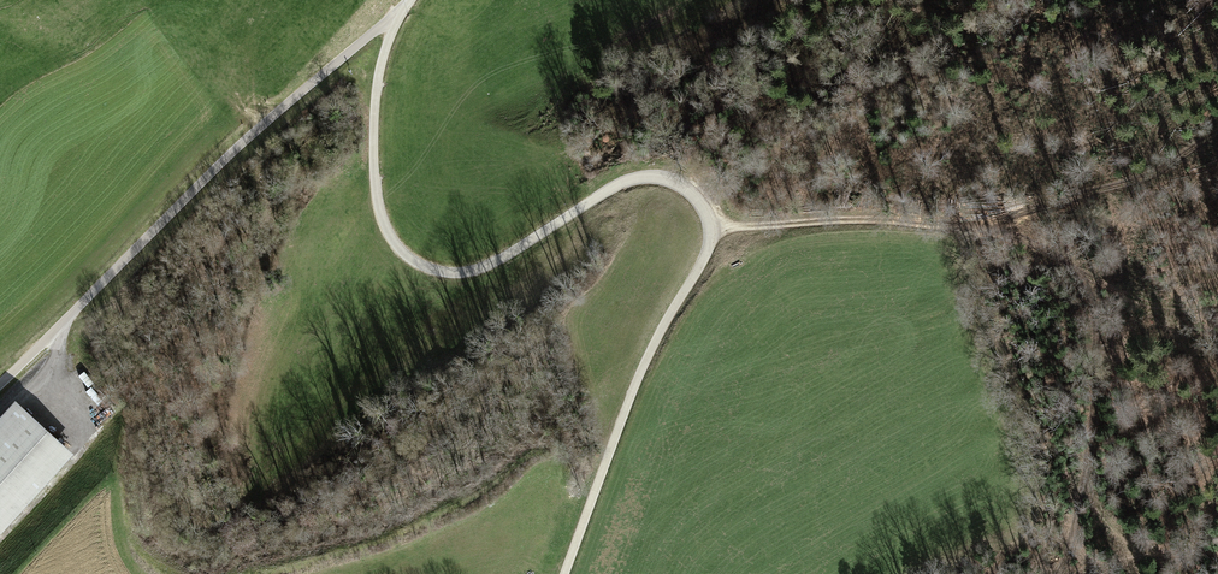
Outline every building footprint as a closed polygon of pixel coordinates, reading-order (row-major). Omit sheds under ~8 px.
[(0,419),(0,533),(72,454),(15,403),(0,419)]
